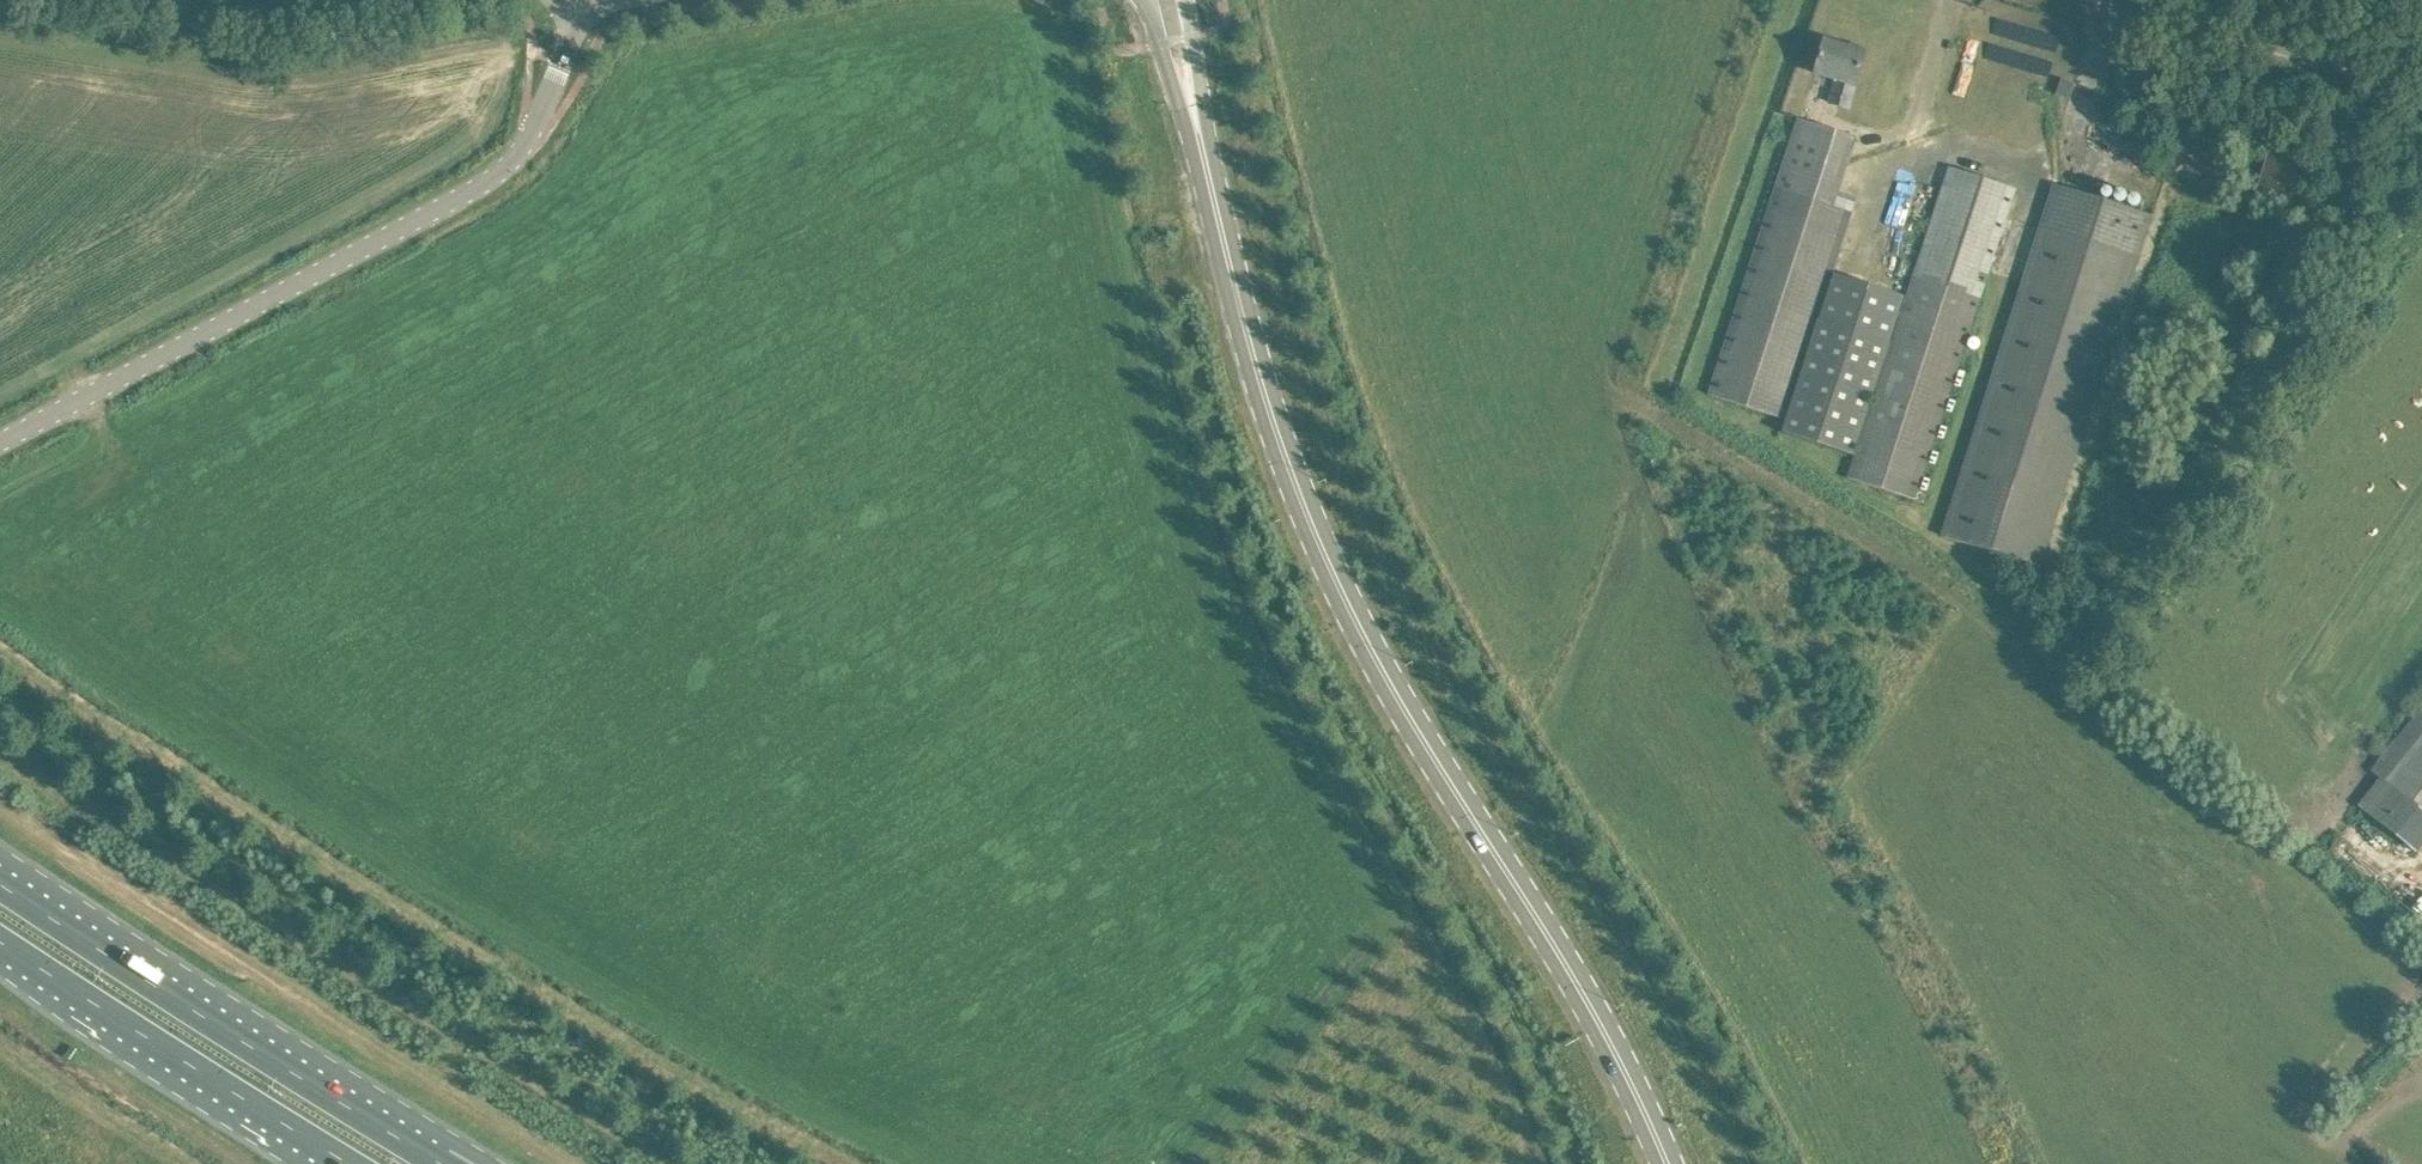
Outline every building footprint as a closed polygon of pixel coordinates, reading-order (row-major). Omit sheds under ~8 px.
[(1824,40),(1817,63),(1815,73),(1837,79),(1831,103),(1848,108),(1855,84),(1856,84),(1865,51),(1824,40)] [(1839,192),(1857,136),(1798,117),(1708,395),(1784,415),(1857,198),(1839,192)] [(2267,148),(2251,200),(2281,209),(2287,185),(2297,188),(2306,159),(2267,148)] [(1848,477),(1917,499),(2018,188),(1949,164),(1848,477)] [(2054,183),(2040,227),(1944,534),(2041,564),(2140,259),(2154,215),(2054,183)] [(1782,430),(1850,453),(1903,294),(1835,271),(1782,430)] [(2357,805),(2360,807),(2362,808),(2418,853),(2421,847),(2421,690),(2364,763),(2372,768),(2370,770),(2380,777),(2357,805)]
